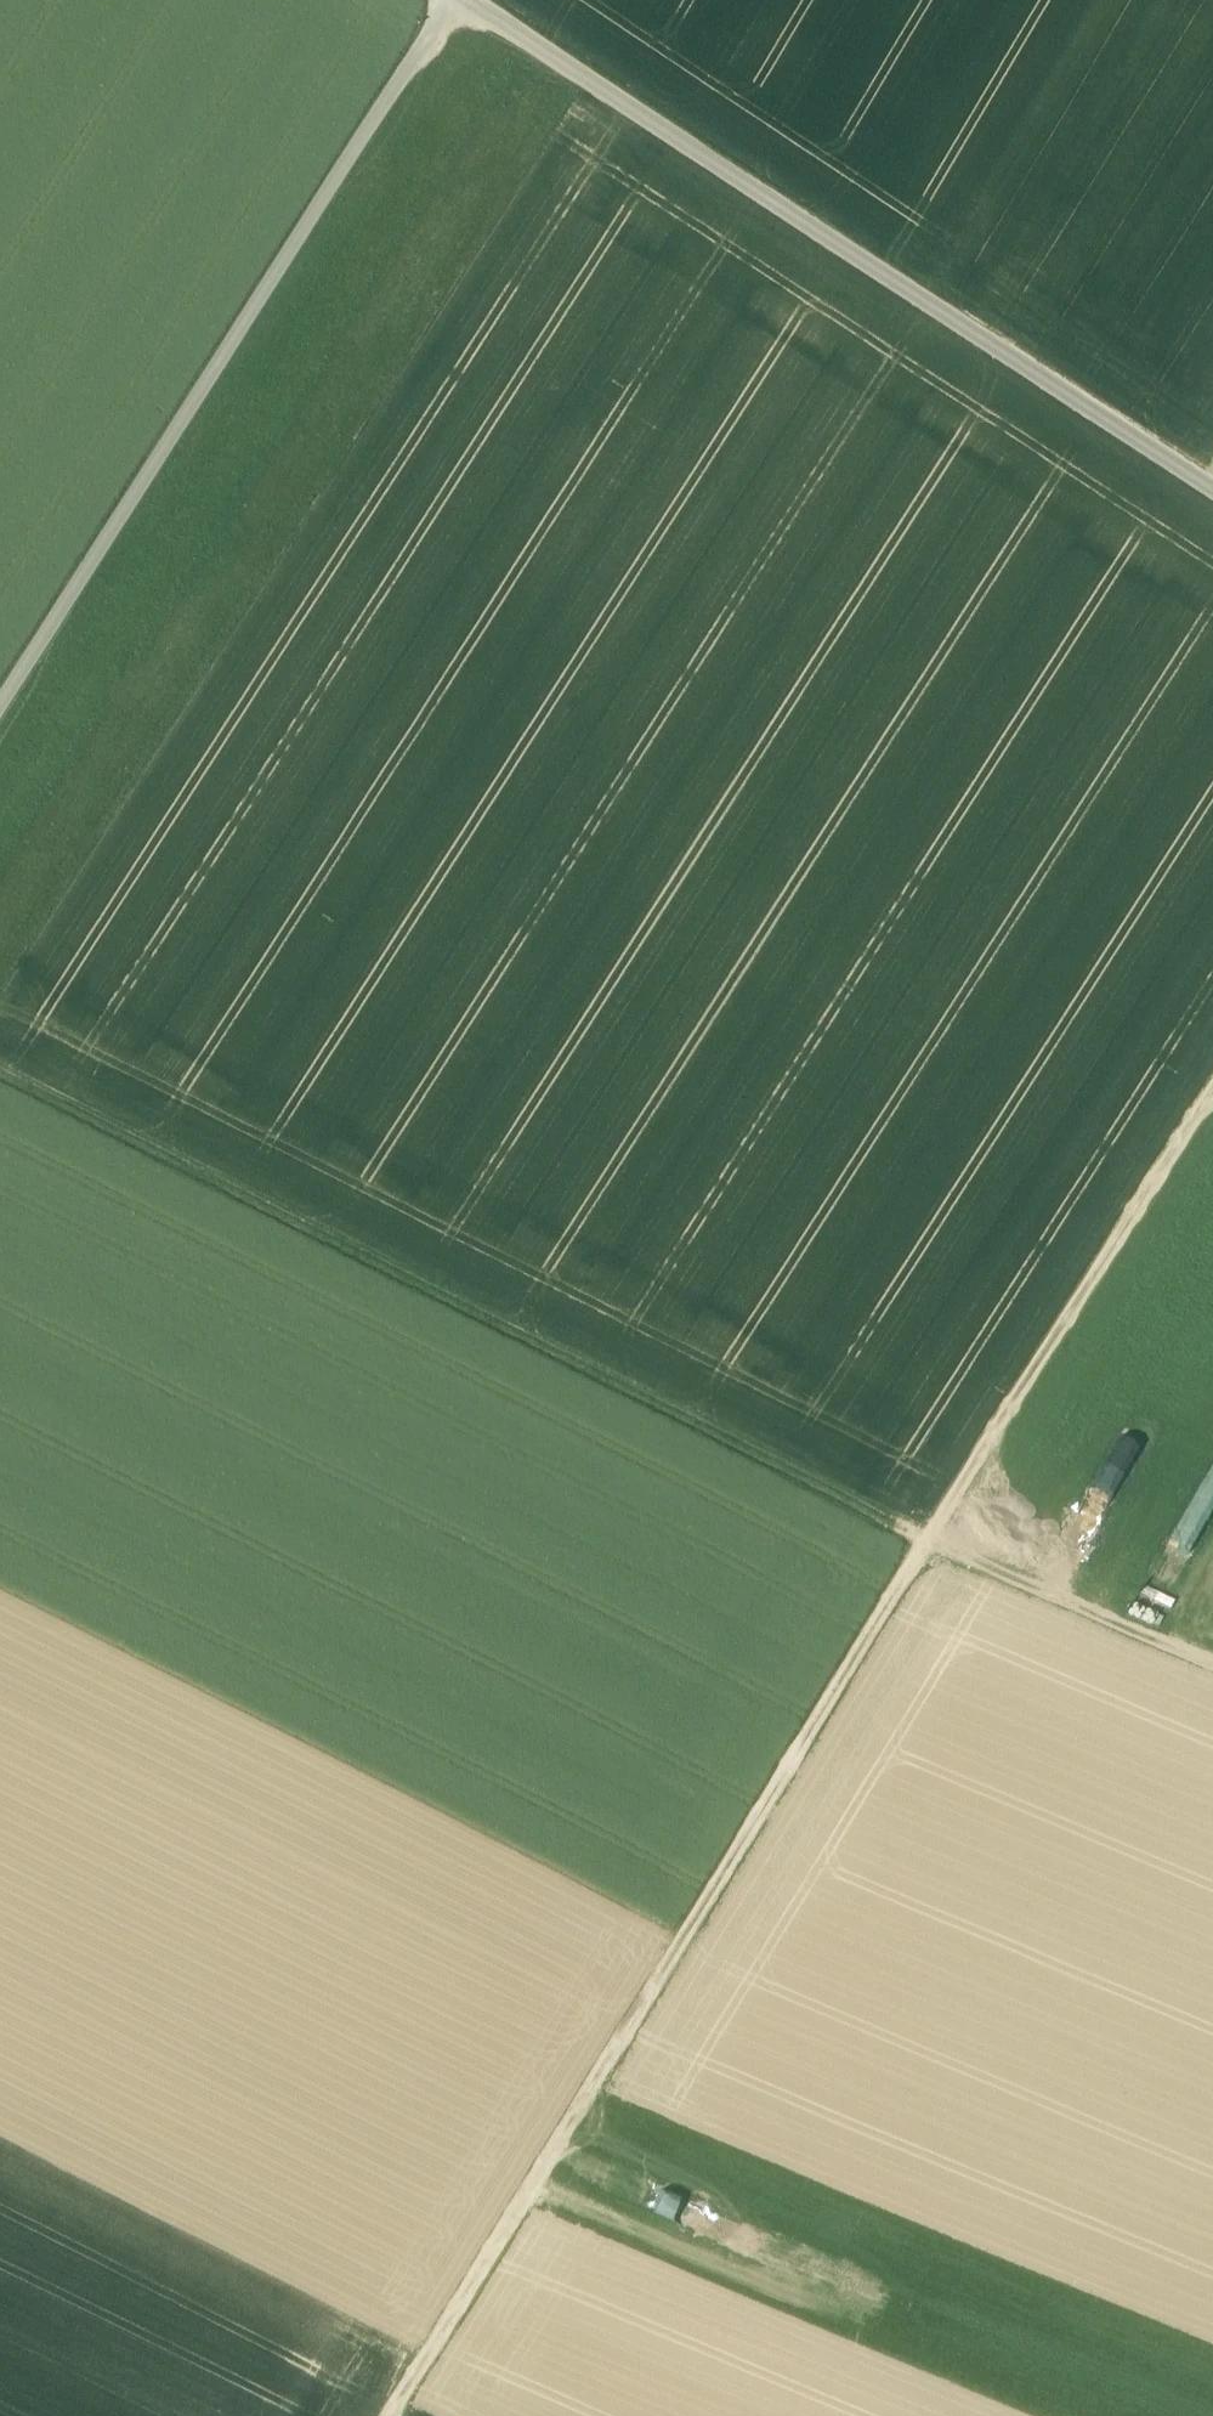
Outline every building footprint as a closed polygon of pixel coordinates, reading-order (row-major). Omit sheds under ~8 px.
[(783,2258),(792,2236),(642,2177),(633,2198),(783,2258)]
